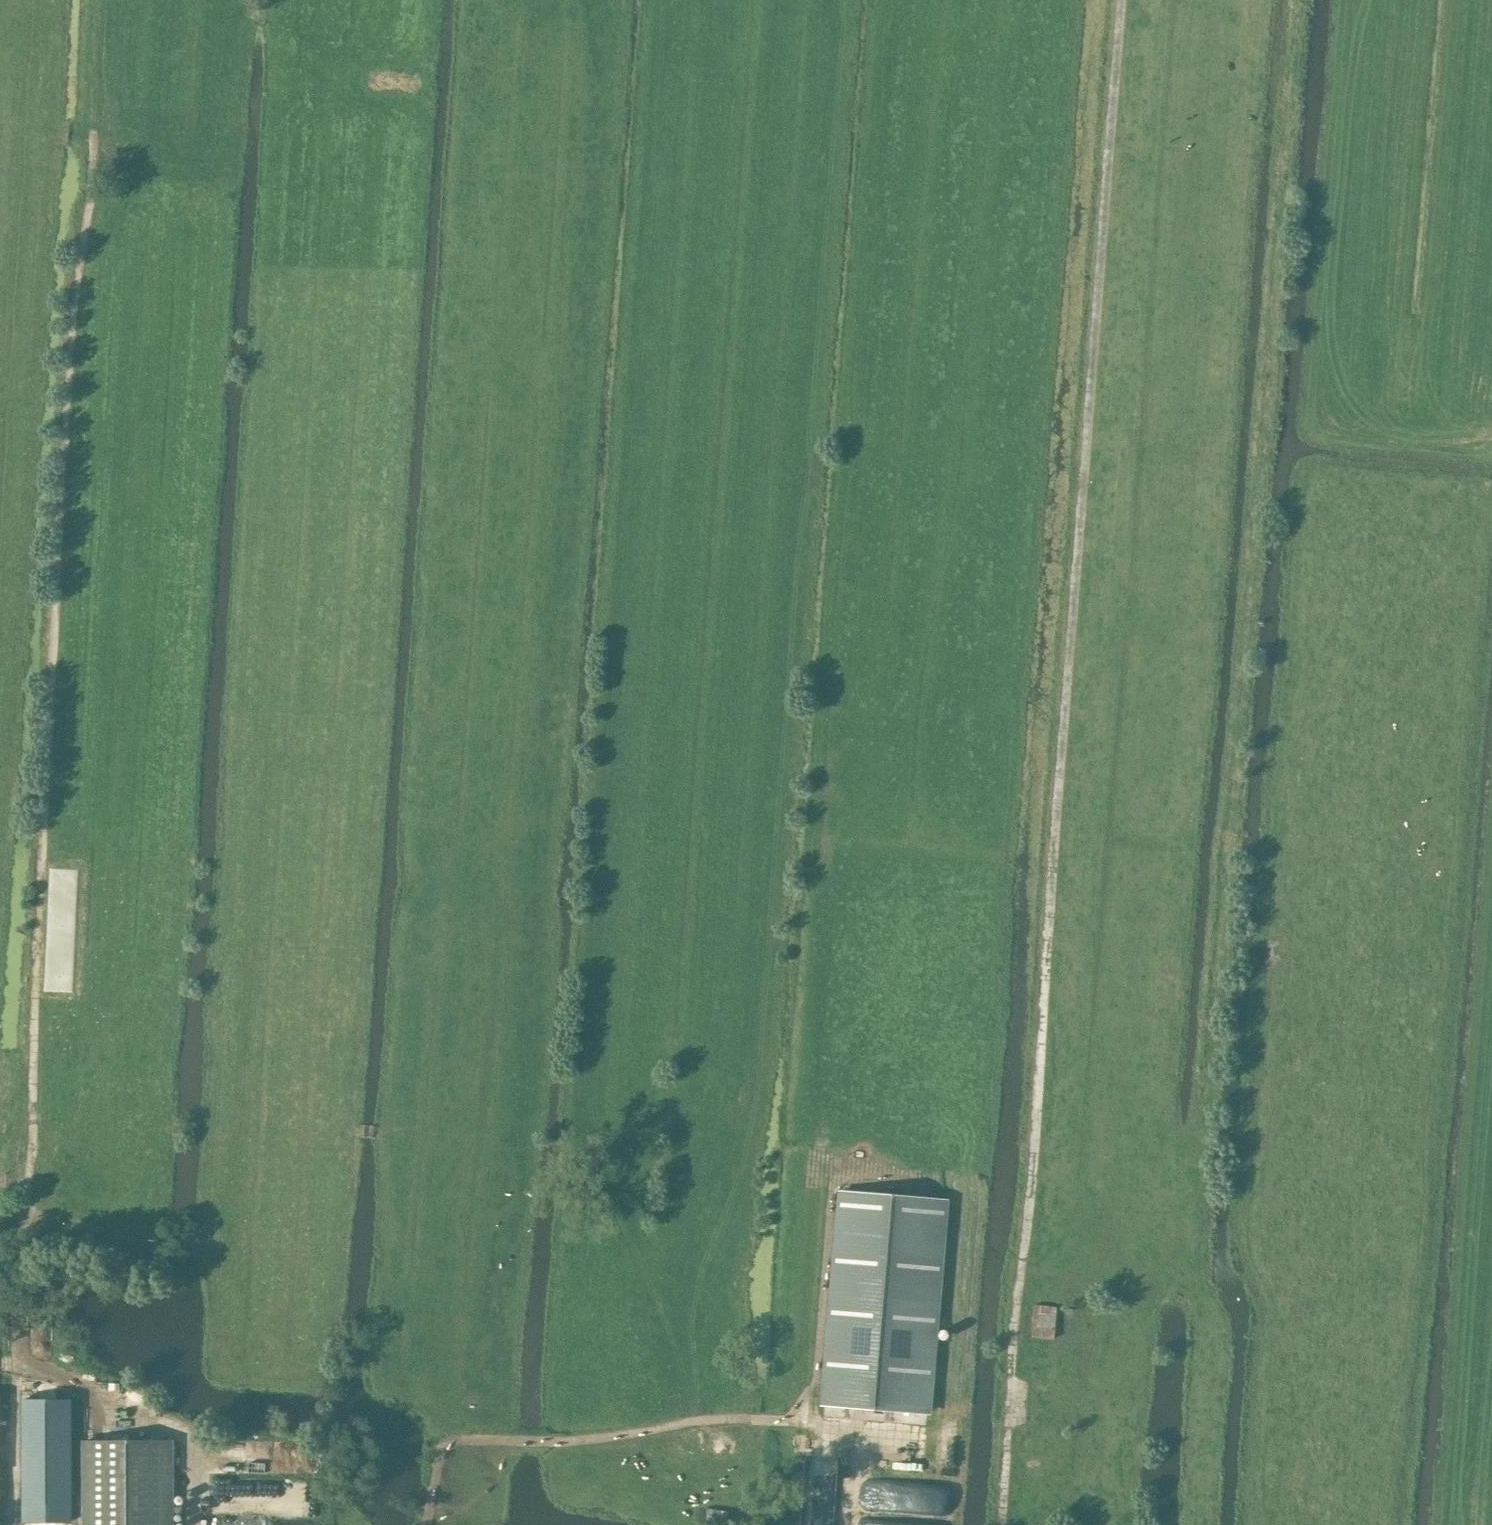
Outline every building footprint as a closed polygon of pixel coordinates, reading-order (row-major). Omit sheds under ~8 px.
[(945,1201),(842,1192),(825,1405),(927,1413),(945,1201)] [(1054,1338),(1056,1307),(1035,1305),(1033,1336),(1054,1338)] [(72,1410),(22,1410),(22,1443),(24,1522),(63,1523),(69,1523),(69,1442),(72,1442),(72,1410)] [(169,1439),(83,1440),(84,1524),(169,1524),(169,1439)]
